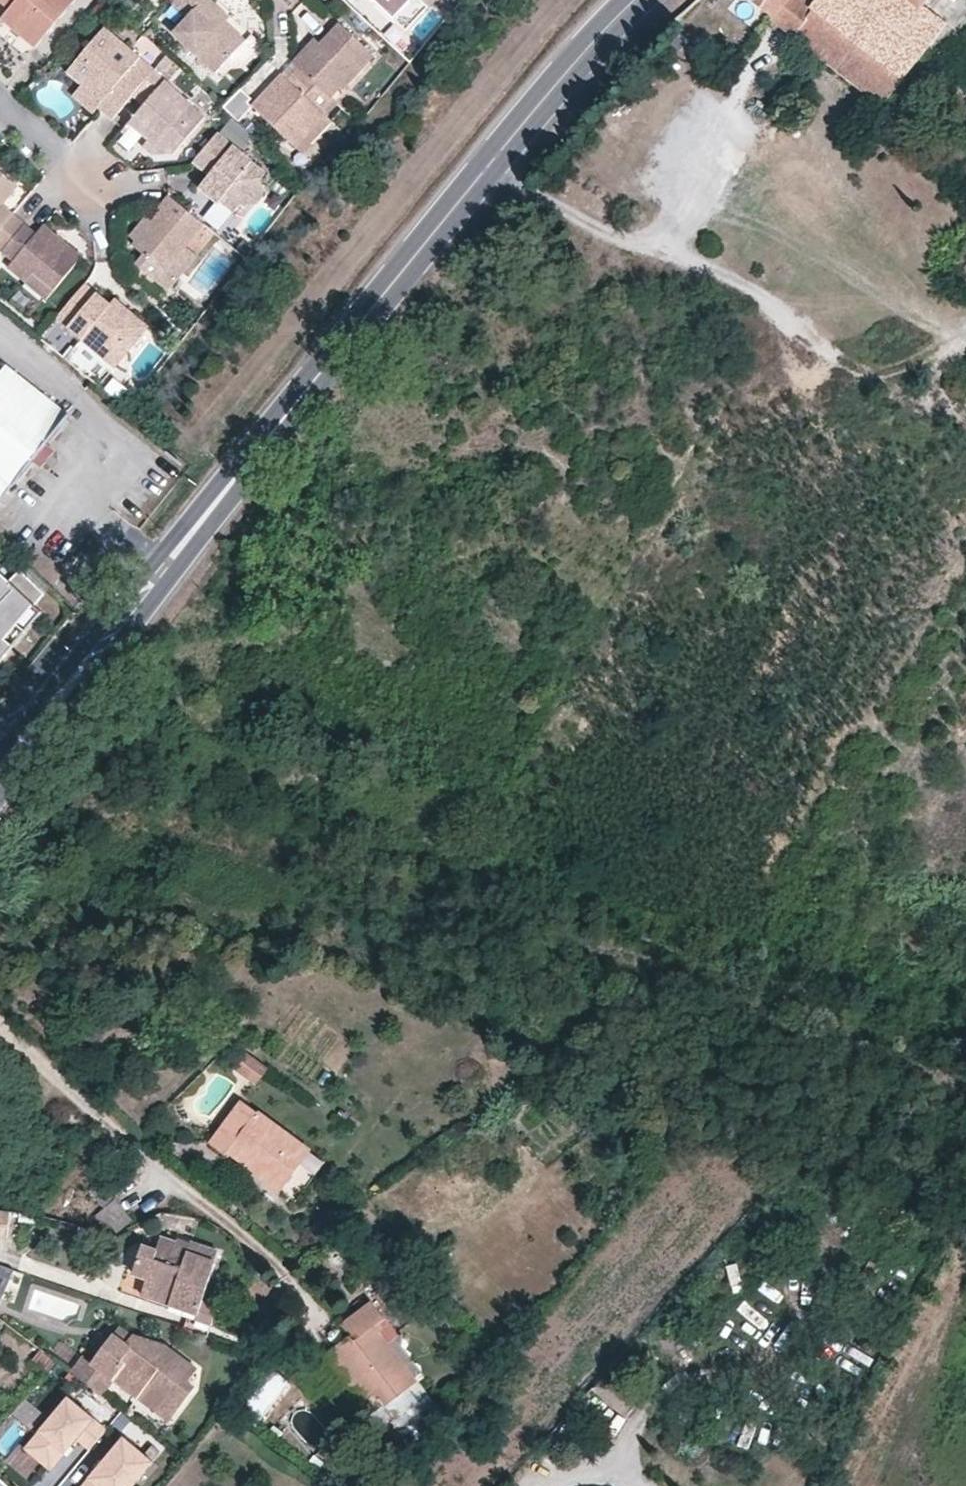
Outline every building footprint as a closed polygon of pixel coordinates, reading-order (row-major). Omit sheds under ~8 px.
[(5,9),(15,17),(8,27),(31,47),(70,0),(1,0),(7,6),(5,9)] [(171,27),(215,69),(226,57),(244,37),(224,19),(203,0),(168,0),(183,13),(171,27)] [(228,15),(212,0),(203,0),(224,19),(228,15)] [(370,0),(386,15),(390,10),(380,0),(371,0),(370,0)] [(390,10),(386,15),(399,27),(425,0),(380,0),(390,10)] [(814,7),(805,0),(751,0),(786,27),(878,98),(885,104),(912,70),(922,77),(956,32),(961,36),(965,29),(965,0),(963,0),(946,20),(925,3),(927,0),(819,0),(814,7)] [(0,15),(0,21),(8,27),(15,17),(5,9),(0,15)] [(319,88),(330,76),(338,84),(341,87),(371,55),(337,24),(320,42),(313,50),(307,44),(290,61),(302,71),(319,88)] [(67,69),(82,82),(100,98),(96,103),(112,116),(131,93),(145,77),(130,64),(135,57),(101,28),(67,69)] [(234,63),(239,63),(255,46),(256,41),(248,34),(244,37),(226,57),(234,63)] [(320,42),(314,37),(307,44),(313,50),(320,42)] [(135,57),(130,64),(145,77),(150,70),(135,57)] [(302,71),(290,61),(280,72),(291,83),(302,71)] [(152,151),(172,150),(202,114),(150,70),(145,77),(131,93),(142,102),(140,104),(149,113),(145,117),(136,110),(128,120),(146,137),(142,143),(152,151)] [(291,83),(280,72),(251,103),(294,143),(322,114),(319,111),(331,99),(327,95),(319,88),(302,71),(291,83)] [(338,84),(330,76),(319,88),(327,95),(338,84)] [(82,82),(73,93),(91,109),(96,103),(100,98),(82,82)] [(140,104),(136,110),(145,117),(149,113),(140,104)] [(205,198),(213,205),(216,203),(229,215),(236,205),(254,203),(257,198),(255,179),(259,175),(213,135),(190,162),(206,176),(212,181),(205,198)] [(0,171),(0,194),(6,197),(16,185),(0,171)] [(212,181),(206,176),(194,189),(205,198),(212,181)] [(200,220),(172,196),(162,208),(165,211),(157,221),(137,246),(147,255),(139,264),(161,284),(170,275),(163,269),(202,222),(200,220)] [(0,249),(23,222),(0,204),(0,203),(0,249)] [(215,232),(229,215),(216,203),(213,205),(200,220),(202,222),(215,232)] [(157,221),(148,216),(132,236),(140,242),(157,221)] [(41,223),(35,232),(23,222),(0,249),(11,259),(6,265),(24,279),(31,271),(53,289),(80,254),(41,223)] [(47,297),(53,289),(31,271),(24,279),(47,297)] [(55,315),(82,338),(89,331),(104,344),(97,352),(113,366),(147,326),(132,313),(126,320),(109,305),(83,283),(55,315)] [(126,320),(132,313),(114,299),(109,305),(126,320)] [(89,331),(82,338),(97,352),(104,344),(89,331)] [(0,372),(0,494),(9,481),(29,457),(40,442),(59,419),(0,372)] [(44,469),(56,455),(40,442),(29,457),(44,469)] [(13,641),(5,635),(33,601),(42,588),(19,566),(9,577),(0,569),(0,657),(13,641)] [(41,607),(33,601),(5,635),(13,641),(41,607)] [(244,1046),(231,1064),(255,1082),(268,1064),(244,1046)] [(283,1184),(309,1150),(241,1100),(209,1145),(225,1156),(227,1154),(232,1148),(283,1184)] [(232,1148),(227,1154),(278,1190),(283,1184),(232,1148)] [(112,1237),(133,1220),(115,1199),(95,1216),(112,1237)] [(0,1211),(0,1239),(7,1239),(10,1212),(0,1211)] [(190,1243),(189,1247),(161,1238),(157,1251),(144,1246),(134,1274),(147,1279),(142,1296),(189,1312),(188,1316),(212,1323),(218,1306),(203,1301),(220,1252),(190,1243)] [(742,1298),(727,1320),(754,1338),(769,1316),(742,1298)] [(351,1338),(335,1350),(371,1398),(375,1395),(384,1405),(416,1381),(387,1344),(375,1328),(385,1319),(373,1302),(342,1325),(351,1338)] [(208,1336),(212,1323),(188,1316),(184,1328),(208,1336)] [(385,1319),(375,1328),(387,1344),(398,1336),(385,1319)] [(120,1326),(114,1333),(127,1342),(132,1335),(120,1326)] [(137,1400),(149,1384),(180,1408),(195,1389),(188,1383),(198,1370),(167,1346),(132,1335),(127,1342),(114,1333),(93,1362),(84,1355),(69,1373),(101,1396),(112,1381),(137,1400)] [(335,1350),(325,1358),(361,1406),(371,1398),(335,1350)] [(269,1367),(236,1410),(258,1427),(291,1384),(269,1367)] [(369,1417),(382,1434),(429,1398),(416,1381),(384,1405),(369,1417)] [(149,1384),(137,1400),(168,1424),(180,1408),(149,1384)] [(88,1451),(106,1430),(67,1397),(23,1449),(49,1471),(75,1440),(88,1451)] [(122,1437),(81,1485),(132,1485),(152,1462),(122,1437)]
